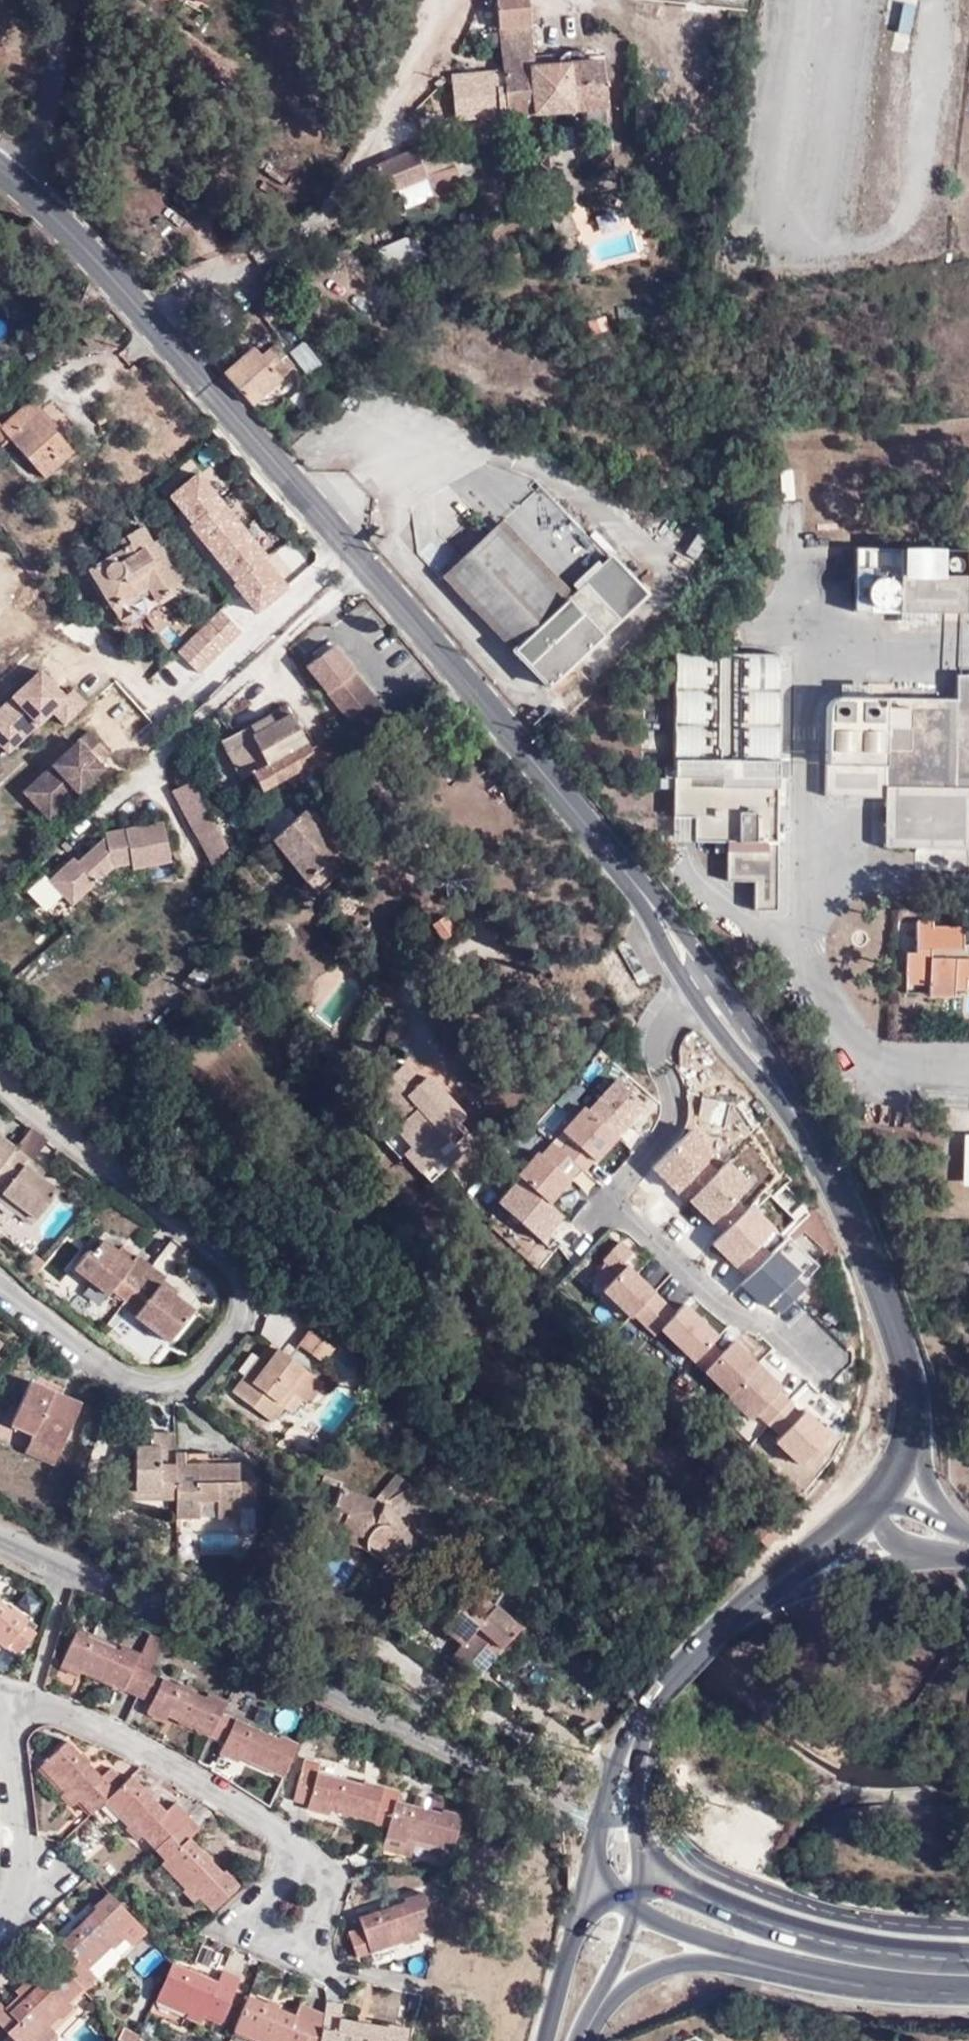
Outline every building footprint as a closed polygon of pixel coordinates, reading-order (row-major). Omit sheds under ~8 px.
[(612,108),(607,56),(587,59),(586,53),(570,54),(572,60),(537,60),(530,0),(500,0),(506,96),(496,97),(494,68),(459,70),(461,117),(586,110),(612,108)] [(613,121),(612,108),(586,110),(588,122),(613,121)] [(426,179),(430,188),(440,184),(435,173),(422,146),(365,169),(379,198),(426,179)] [(548,171),(548,152),(529,153),(529,158),(513,157),(512,167),(530,167),(531,172),(548,171)] [(461,188),(452,166),(435,173),(440,184),(430,188),(433,196),(461,188)] [(253,347),(257,352),(263,346),(260,342),(253,347)] [(221,370),(252,405),(293,365),(275,345),(261,355),(257,352),(253,347),(250,345),(221,370)] [(33,401),(4,426),(0,420),(0,448),(0,449),(13,438),(47,478),(76,451),(33,401)] [(216,476),(208,466),(170,496),(193,525),(190,527),(232,580),(227,584),(254,619),(295,587),(210,481),(216,476)] [(502,521),(486,535),(556,607),(570,594),(502,521)] [(90,568),(99,583),(119,606),(127,616),(143,607),(157,598),(181,584),(154,541),(144,525),(120,539),(125,547),(90,568)] [(556,607),(486,535),(442,577),(546,689),(646,597),(610,557),(570,594),(556,607)] [(154,541),(181,584),(189,579),(162,536),(154,541)] [(865,584),(957,614),(968,614),(968,550),(865,549),(865,584)] [(119,606),(99,583),(114,607),(119,606)] [(957,614),(865,584),(864,614),(957,614)] [(157,598),(143,607),(150,618),(166,608),(157,598)] [(125,618),(127,616),(119,606),(125,618)] [(242,633),(220,610),(177,652),(199,675),(242,633)] [(357,732),(384,711),(331,646),(305,667),(357,732)] [(776,913),(777,657),(672,656),(671,770),(662,770),(663,781),(673,781),(673,820),(694,821),(694,844),(726,844),(726,884),(754,884),(754,913),(776,913)] [(43,667),(0,706),(0,746),(9,756),(55,715),(64,726),(87,705),(74,690),(68,695),(43,667)] [(956,676),(955,700),(834,701),(826,707),(824,798),(884,799),(883,849),(968,849),(968,676),(956,676)] [(313,757),(308,749),(298,732),(294,735),(287,724),(292,721),(282,704),(217,738),(236,777),(247,771),(257,787),(313,757)] [(298,732),(292,721),(287,724),(294,735),(298,732)] [(75,791),(71,787),(77,782),(81,786),(100,768),(95,762),(106,752),(86,730),(29,781),(54,809),(75,791)] [(317,754),(313,746),(308,749),(313,757),(317,754)] [(54,809),(29,781),(20,790),(45,817),(54,809)] [(211,866),(224,848),(191,781),(173,790),(211,866)] [(75,791),(81,786),(77,782),(71,787),(75,791)] [(266,808),(271,820),(277,815),(273,805),(266,808)] [(271,820),(266,832),(272,841),(296,818),(286,807),(277,815),(271,820)] [(272,841),(317,896),(353,866),(304,812),(296,818),(272,841)] [(167,861),(160,821),(102,831),(103,836),(74,861),(70,856),(45,878),(67,903),(108,867),(128,862),(129,868),(167,861)] [(459,934),(450,917),(434,925),(443,942),(459,934)] [(962,946),(961,928),(931,928),(931,922),(916,922),(916,952),(906,953),(905,970),(928,970),(927,985),(927,996),(953,996),(953,989),(964,990),(964,979),(968,979),(968,959),(962,958),(962,946)] [(928,970),(905,970),(906,985),(927,985),(928,970)] [(454,1149),(463,1160),(477,1146),(461,1129),(464,1125),(464,1119),(453,1106),(446,1113),(437,1102),(444,1097),(432,1083),(428,1082),(422,1087),(406,1069),(379,1093),(396,1111),(407,1123),(397,1132),(403,1139),(417,1123),(442,1160),(454,1149)] [(651,1110),(617,1080),(591,1110),(585,1107),(543,1155),(539,1152),(494,1203),(549,1251),(576,1221),(557,1204),(570,1189),(593,1164),(595,1166),(611,1149),(621,1138),(632,1147),(641,1136),(633,1129),(651,1110)] [(446,1113),(453,1106),(444,1097),(437,1102),(446,1113)] [(373,1133),(392,1153),(403,1139),(397,1132),(407,1123),(396,1111),(373,1133)] [(432,1170),(442,1160),(417,1123),(403,1139),(432,1170)] [(724,1153),(696,1125),(653,1169),(668,1184),(704,1219),(720,1235),(712,1244),(731,1262),(749,1280),(741,1288),(756,1302),(764,1310),(768,1306),(778,1316),(809,1284),(802,1277),(804,1274),(780,1251),(791,1240),(747,1197),(759,1184),(731,1156),(721,1167),(715,1161),(724,1153)] [(16,1152),(0,1139),(0,1174),(16,1152)] [(403,1139),(392,1153),(401,1163),(407,1158),(434,1186),(450,1171),(442,1160),(432,1170),(403,1139)] [(442,1160),(450,1171),(463,1160),(454,1149),(442,1160)] [(16,1152),(0,1174),(0,1184),(10,1192),(5,1198),(39,1225),(61,1196),(43,1182),(39,1179),(42,1173),(16,1152)] [(47,1177),(42,1173),(39,1179),(43,1182),(47,1177)] [(5,1198),(0,1204),(34,1230),(39,1225),(5,1198)] [(640,1255),(621,1237),(599,1261),(615,1275),(598,1293),(631,1324),(636,1319),(656,1338),(662,1331),(752,1416),(758,1410),(787,1438),(782,1444),(805,1465),(833,1435),(817,1421),(807,1411),(803,1415),(792,1404),(794,1401),(785,1392),(789,1388),(781,1381),(754,1356),(738,1340),(725,1353),(715,1343),(721,1336),(706,1322),(686,1303),(680,1309),(669,1299),(645,1277),(632,1264),(640,1255)] [(129,1304),(155,1270),(142,1260),(136,1266),(132,1263),(123,1256),(107,1243),(95,1258),(93,1256),(79,1274),(113,1300),(117,1295),(129,1304)] [(123,1256),(132,1263),(136,1257),(127,1251),(123,1256)] [(170,1282),(155,1270),(129,1304),(144,1314),(139,1321),(174,1347),(199,1313),(180,1299),(166,1288),(168,1284),(170,1282)] [(108,1307),(113,1300),(79,1274),(74,1281),(108,1307)] [(49,1288),(38,1280),(32,1289),(51,1302),(54,1298),(46,1291),(49,1288)] [(183,1295),(168,1284),(166,1288),(180,1299),(183,1295)] [(144,1314),(129,1304),(123,1312),(137,1323),(139,1321),(144,1314)] [(313,1334),(306,1344),(319,1354),(326,1345),(313,1334)] [(319,1354),(306,1344),(302,1349),(315,1359),(319,1354)] [(319,1354),(330,1362),(337,1353),(326,1345),(319,1354)] [(324,1387),(278,1351),(266,1366),(253,1355),(238,1373),(244,1377),(232,1393),(272,1425),(283,1410),(287,1412),(292,1412),(300,1402),(307,1408),(324,1387)] [(326,1367),(330,1362),(319,1354),(315,1359),(326,1367)] [(37,1439),(34,1444),(63,1456),(83,1407),(34,1385),(15,1429),(37,1439)] [(178,1501),(177,1456),(177,1435),(153,1435),(153,1447),(135,1448),(135,1463),(115,1463),(116,1501),(137,1501),(138,1494),(161,1494),(161,1501),(178,1501)] [(63,1456),(34,1444),(31,1451),(60,1463),(63,1456)] [(178,1501),(179,1519),(240,1520),(241,1508),(256,1508),(256,1484),(241,1484),(241,1466),(215,1465),(215,1455),(177,1456),(178,1501)] [(306,1477),(323,1456),(308,1457),(300,1471),(306,1477)] [(300,1471),(308,1457),(296,1458),(293,1465),(300,1471)] [(398,1506),(420,1493),(395,1474),(377,1500),(392,1505),(398,1506)] [(418,1550),(392,1505),(377,1500),(338,1489),(331,1508),(322,1505),(316,1521),(347,1534),(389,1559),(383,1568),(378,1577),(394,1587),(418,1550)] [(313,1531),(383,1568),(389,1559),(347,1534),(316,1521),(313,1531)] [(751,1533),(764,1547),(777,1535),(764,1521),(751,1533)] [(476,1628),(503,1648),(523,1623),(496,1601),(493,1605),(471,1587),(441,1626),(463,1644),(476,1628)] [(0,1612),(0,1654),(1,1655),(5,1650),(18,1660),(33,1642),(22,1632),(25,1627),(12,1615),(8,1619),(0,1612)] [(481,1677),(503,1648),(476,1628),(463,1644),(454,1656),(481,1677)] [(134,1704),(146,1679),(157,1653),(143,1647),(135,1665),(117,1656),(116,1660),(72,1640),(56,1673),(78,1684),(81,1678),(134,1704)] [(157,1653),(160,1648),(146,1641),(143,1647),(157,1653)] [(208,1741),(220,1717),(223,1709),(204,1700),(202,1705),(146,1679),(134,1704),(146,1709),(143,1717),(161,1726),(163,1720),(208,1741)] [(281,1781),(296,1747),(278,1738),(274,1744),(220,1717),(208,1741),(223,1748),(219,1755),(237,1765),(240,1760),(281,1781)] [(103,1803),(121,1785),(111,1776),(103,1783),(67,1746),(41,1771),(65,1794),(61,1798),(73,1809),(78,1803),(90,1815),(103,1803)] [(374,1826),(382,1794),(362,1788),(360,1792),(315,1780),(317,1773),(302,1768),(291,1808),(306,1813),(305,1815),(324,1821),(326,1814),(374,1826)] [(153,1854),(187,1822),(175,1809),(165,1818),(128,1779),(121,1785),(103,1803),(128,1830),(126,1832),(136,1845),(142,1841),(153,1854)] [(397,1798),(382,1794),(374,1826),(389,1830),(387,1838),(414,1845),(451,1856),(461,1822),(442,1816),(443,1810),(430,1806),(426,1817),(395,1808),(397,1798)] [(766,1801),(760,1812),(775,1819),(780,1808),(766,1801)] [(197,1833),(187,1822),(153,1854),(162,1863),(160,1866),(181,1889),(177,1893),(189,1906),(197,1899),(209,1913),(236,1889),(221,1873),(219,1876),(187,1842),(197,1833)] [(410,1858),(414,1845),(387,1838),(384,1851),(410,1858)] [(751,1865),(748,1873),(756,1877),(759,1870),(751,1865)] [(447,1892),(450,1882),(427,1881),(427,1890),(447,1892)] [(433,1928),(419,1893),(402,1899),(403,1902),(357,1918),(361,1929),(349,1932),(357,1954),(401,1940),(404,1948),(419,1941),(416,1934),(433,1928)] [(132,1921),(109,1896),(95,1909),(97,1912),(49,1957),(55,1965),(80,1991),(92,1979),(85,1972),(110,1948),(113,1950),(125,1940),(119,1933),(132,1921)] [(116,1956),(142,1931),(132,1921),(119,1933),(125,1940),(113,1950),(110,1948),(85,1972),(92,1979),(117,1957),(116,1956)] [(216,1980),(171,1961),(155,2000),(184,2013),(182,2018),(199,2024),(203,2018),(218,2024),(237,1980),(219,1972),(216,1980)] [(55,1965),(41,1978),(40,1976),(28,1987),(34,1992),(30,1995),(33,1998),(26,2004),(24,2002),(9,2015),(5,2011),(0,2005),(0,2027),(13,2040),(48,2040),(55,2034),(48,2027),(59,2017),(63,2020),(75,2009),(68,2003),(80,1991),(55,1965)] [(20,1997),(5,2011),(9,2015),(24,2002),(26,2004),(33,1998),(30,1995),(34,1992),(28,1987),(26,1990),(22,1987),(16,1992),(20,1997)] [(322,2016),(295,2005),(290,2016),(248,1999),(233,2035),(248,2040),(318,2040),(322,2016)] [(324,2007),(322,2016),(318,2040),(403,2040),(404,2031),(386,2027),(385,2030),(338,2021),(339,2009),(324,2007)]
